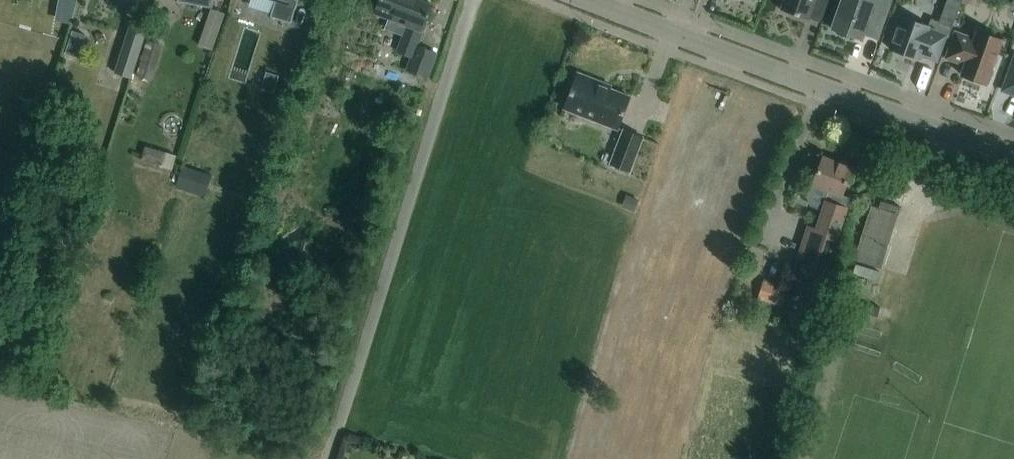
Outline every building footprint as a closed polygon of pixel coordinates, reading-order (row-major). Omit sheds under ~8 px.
[(291,22),(298,0),(275,0),(270,16),(291,22)] [(378,6),(375,13),(407,25),(397,51),(411,56),(406,70),(427,77),(436,53),(417,45),(432,4),(420,0),(380,0),(378,6)] [(780,9),(799,16),(799,15),(809,19),(812,10),(825,15),(830,0),(783,0),(780,9)] [(862,38),(864,33),(877,38),(890,0),(841,0),(831,28),(836,29),(835,31),(842,36),(850,37),(851,35),(862,38)] [(961,2),(956,0),(947,0),(939,22),(931,19),(928,26),(901,16),(890,49),(917,58),(919,54),(936,60),(943,41),(945,37),(948,38),(961,2)] [(130,25),(115,74),(130,78),(146,30),(130,25)] [(955,31),(952,39),(945,57),(964,64),(961,74),(986,83),(992,67),(995,66),(998,58),(997,54),(1002,40),(977,31),(974,38),(955,31)] [(146,41),(137,75),(152,80),(162,46),(146,41)] [(1003,89),(1013,93),(1013,59),(1003,89)] [(564,108),(617,128),(630,96),(596,83),(597,80),(578,73),(564,108)] [(610,164),(629,171),(642,136),(623,129),(610,164)] [(165,152),(144,146),(140,160),(161,165),(165,152)] [(823,156),(812,184),(807,198),(810,206),(822,210),(816,229),(808,226),(798,256),(828,265),(850,197),(842,194),(852,167),(823,156)] [(185,165),(177,187),(205,197),(213,175),(185,165)] [(721,190),(716,207),(725,210),(731,193),(721,190)] [(866,226),(856,258),(879,265),(889,233),(895,214),(872,207),(866,226)] [(787,248),(783,268),(793,270),(797,250),(787,248)] [(764,278),(761,291),(758,302),(782,308),(788,285),(764,278)]
